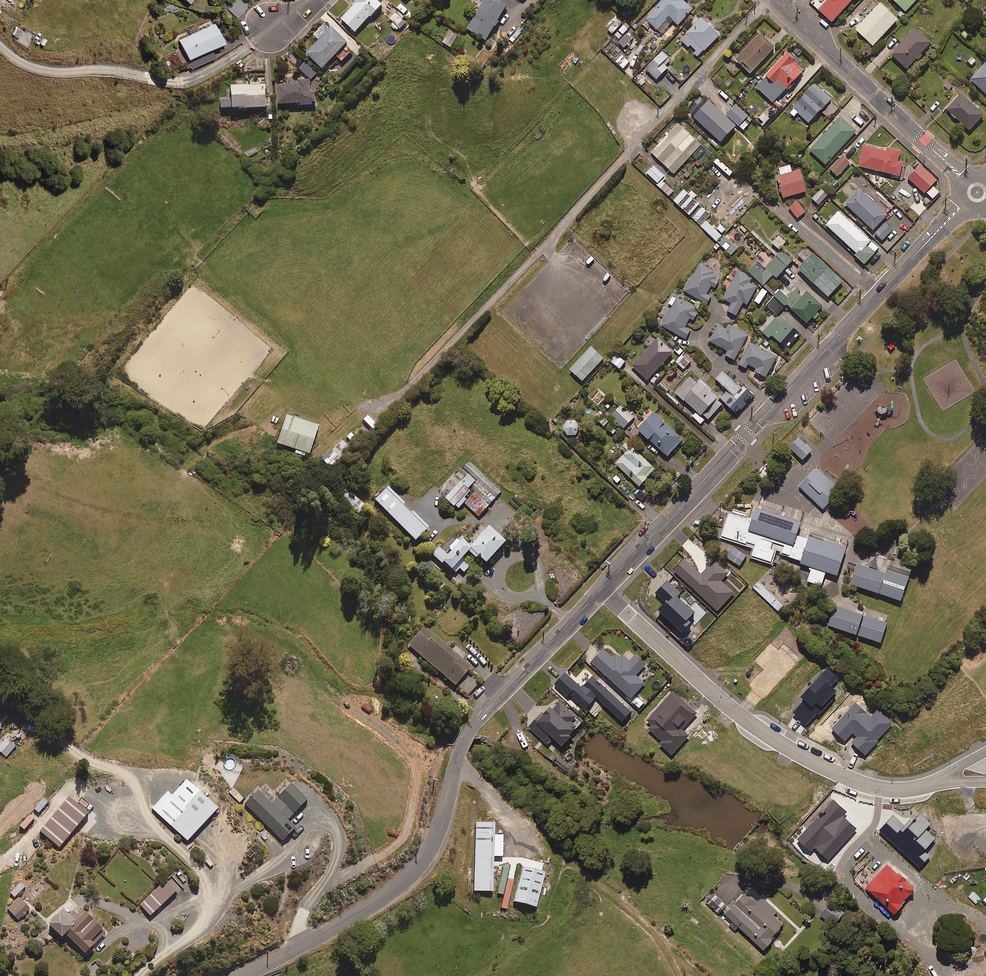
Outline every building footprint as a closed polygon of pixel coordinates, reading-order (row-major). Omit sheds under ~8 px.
[(244,0),(233,0),(226,7),(238,18),(250,5),(244,0)] [(377,0),(358,0),(341,19),(355,32),(370,16),(371,17),(382,5),(377,0)] [(494,0),(480,0),(484,2),(467,29),(485,41),(494,27),(496,28),(500,21),(499,20),(506,8),(494,0)] [(643,23),(647,26),(649,23),(661,34),(673,21),(678,26),(693,9),(684,1),(685,0),(663,0),(643,23)] [(819,10),(832,23),(853,0),(829,0),(819,10)] [(906,12),(917,0),(893,0),(906,12)] [(898,20),(880,3),(855,30),(873,46),(898,20)] [(613,14),(607,9),(596,21),(602,26),(613,14)] [(415,15),(409,10),(404,17),(410,21),(415,15)] [(399,29),(400,30),(406,24),(402,20),(404,17),(397,11),(389,19),(392,22),(390,24),(397,31),(399,29)] [(720,35),(697,13),(688,22),(693,27),(680,41),(687,49),(690,46),(695,51),(693,54),(698,58),(720,35)] [(221,42),(212,22),(177,39),(186,59),(210,48),(221,42)] [(306,53),(322,69),(325,65),(330,70),(339,60),(345,66),(356,55),(346,45),(347,43),(326,22),(313,35),(318,40),(306,53)] [(631,27),(626,22),(621,27),(623,28),(619,32),(623,35),(631,27)] [(16,37),(14,41),(29,48),(36,35),(14,24),(9,33),(16,37)] [(916,60),(918,62),(924,56),(922,54),(932,43),(916,28),(891,54),(907,70),(916,60)] [(458,36),(450,30),(442,42),(450,47),(458,36)] [(632,39),(626,34),(618,43),(624,48),(632,39)] [(775,48),(760,34),(736,60),(751,74),(775,48)] [(382,45),(375,40),(369,48),(375,53),(382,45)] [(212,50),(180,66),(182,71),(190,68),(190,70),(216,58),(212,50)] [(671,61),(662,52),(645,69),(657,80),(668,68),(666,66),(671,61)] [(795,58),(788,52),(760,83),(767,90),(769,88),(779,98),(804,71),(792,61),(795,58)] [(629,62),(622,55),(616,62),(623,69),(629,62)] [(973,67),(978,62),(971,56),(966,61),(973,67)] [(317,73),(306,62),(299,69),(310,80),(317,73)] [(970,79),(985,94),(985,63),(970,79)] [(648,81),(643,76),(636,82),(641,87),(648,81)] [(310,91),(310,80),(297,81),(297,77),(287,77),(287,85),(277,85),(277,104),(315,104),(315,91),(310,91)] [(266,108),(265,84),(230,86),(230,100),(220,100),(220,110),(266,108)] [(798,113),(809,123),(820,111),(830,119),(840,108),(814,85),(789,112),(795,117),(798,113)] [(984,116),(961,94),(946,109),(970,131),(984,116)] [(736,127),(709,101),(693,117),(721,143),(736,127)] [(753,119),(736,104),(726,115),(744,130),(753,119)] [(856,132),(841,117),(810,150),(826,165),(856,132)] [(674,174),(701,145),(678,124),(651,153),(674,174)] [(887,151),(864,146),(859,167),(900,176),(903,164),(898,163),(901,151),(888,148),(887,151)] [(849,163),(842,156),(830,169),(838,176),(849,163)] [(938,180),(921,164),(908,178),(925,194),(929,190),(936,197),(939,193),(932,186),(938,180)] [(790,165),(779,169),(781,176),(778,176),(784,198),(807,191),(801,170),(792,172),(790,165)] [(664,177),(654,166),(647,173),(657,184),(664,177)] [(674,191),(662,181),(657,186),(669,196),(674,191)] [(828,195),(821,189),(812,198),(819,205),(828,195)] [(887,216),(859,189),(845,204),(873,231),(887,216)] [(700,226),(705,221),(711,215),(684,190),(674,201),(700,226)] [(728,202),(722,209),(727,214),(714,229),(721,235),(750,204),(743,198),(733,208),(728,202)] [(805,212),(797,202),(789,208),(798,218),(805,212)] [(870,241),(838,212),(826,225),(857,254),(855,256),(865,265),(875,254),(866,246),(870,241)] [(721,235),(714,229),(705,221),(700,226),(717,242),(722,236),(721,235)] [(893,230),(885,223),(875,234),(882,241),(893,230)] [(738,248),(724,236),(718,243),(731,255),(738,248)] [(786,242),(779,236),(772,244),(779,250),(786,242)] [(844,281),(813,254),(811,256),(803,249),(797,256),(804,263),(798,270),(829,297),(844,281)] [(781,251),(765,269),(773,276),(776,279),(793,261),(781,251)] [(773,276),(765,269),(757,261),(748,271),(764,286),(773,276)] [(712,271),(700,264),(684,291),(707,304),(711,297),(707,294),(711,286),(715,288),(720,278),(711,273),(712,271)] [(752,279),(738,271),(722,298),(732,304),(727,311),(736,316),(744,303),(747,305),(757,287),(749,283),(752,279)] [(787,298),(778,288),(775,292),(767,284),(765,287),(785,307),(787,305),(807,324),(813,319),(815,321),(821,315),(818,313),(823,308),(807,293),(805,295),(797,288),(787,298)] [(699,310),(673,295),(668,304),(673,307),(662,326),(685,339),(690,331),(685,327),(689,319),(693,321),(699,310)] [(770,309),(767,313),(771,317),(775,314),(777,315),(784,307),(774,298),(767,306),(770,309)] [(801,336),(778,316),(763,333),(769,338),(771,336),(788,351),(801,336)] [(729,325),(727,330),(718,325),(709,342),(727,351),(725,356),(734,361),(748,335),(729,325)] [(674,352),(658,338),(632,366),(648,381),(674,352)] [(777,357),(751,343),(739,365),(746,369),(748,365),(756,369),(754,372),(766,378),(777,357)] [(678,344),(673,350),(679,356),(684,350),(678,344)] [(602,360),(591,350),(570,374),(582,384),(602,360)] [(693,359),(684,352),(675,362),(684,369),(693,359)] [(626,362),(616,354),(610,362),(620,369),(626,362)] [(743,391),(723,372),(716,379),(728,391),(721,399),(736,415),(753,397),(745,389),(743,391)] [(690,377),(675,393),(702,417),(703,415),(708,420),(722,404),(717,400),(719,398),(701,382),(699,385),(690,377)] [(662,382),(658,386),(667,394),(670,390),(662,382)] [(634,418),(621,406),(611,417),(624,429),(634,418)] [(609,422),(600,412),(595,417),(604,427),(609,422)] [(683,440),(654,413),(638,431),(667,457),(683,440)] [(310,457),(318,430),(283,420),(275,448),(310,457)] [(576,420),(566,421),(562,429),(567,436),(576,436),(581,428),(576,420)] [(619,430),(613,425),(607,432),(613,437),(619,430)] [(810,441),(794,427),(782,440),(799,454),(810,441)] [(352,451),(342,441),(322,462),(332,472),(352,451)] [(655,469),(626,443),(621,449),(626,453),(615,465),(640,487),(655,469)] [(838,481),(812,456),(792,477),(818,502),(838,481)] [(446,497),(445,498),(454,507),(456,505),(461,510),(478,492),(484,498),(472,512),(478,517),(502,491),(468,460),(460,469),(458,467),(438,489),(446,497)] [(414,542),(428,529),(410,511),(408,512),(402,507),(404,505),(387,488),(374,501),(414,542)] [(364,507),(348,492),(340,500),(357,515),(364,507)] [(748,520),(730,514),(722,537),(747,545),(747,543),(756,546),(752,557),(772,563),(776,551),(772,550),(774,544),(785,547),(783,555),(790,557),(789,558),(802,562),(801,565),(810,568),(809,571),(811,571),(808,583),(823,587),(827,574),(839,578),(848,550),(810,538),(809,541),(798,537),(803,524),(756,509),(753,519),(748,518),(748,520)] [(504,544),(487,529),(472,546),(461,536),(445,554),(439,548),(432,556),(450,572),(467,554),(475,561),(476,559),(484,566),(504,544)] [(734,548),(727,558),(740,567),(747,557),(734,548)] [(701,576),(684,560),(674,571),(717,612),(734,594),(721,582),(728,574),(715,562),(701,576)] [(755,565),(747,562),(745,570),(752,573),(755,565)] [(858,566),(851,586),(902,603),(911,578),(887,570),(886,575),(858,566)] [(783,606),(758,582),(753,588),(778,612),(783,606)] [(889,625),(836,607),(829,627),(882,645),(889,625)] [(407,646),(455,687),(457,685),(468,695),(479,683),(467,673),(473,666),(466,660),(465,662),(462,660),(465,656),(455,647),(452,651),(424,627),(407,646)] [(613,659),(603,650),(591,663),(631,700),(644,685),(635,677),(645,666),(628,650),(622,657),(618,654),(613,659)] [(644,705),(637,697),(632,702),(639,710),(644,705)] [(552,711),(550,709),(545,715),(542,713),(528,728),(549,747),(554,742),(562,749),(573,737),(571,736),(578,729),(572,723),(576,718),(559,703),(552,711)] [(293,785),(274,804),(260,789),(245,804),(284,845),(301,829),(291,819),(310,802),(293,785)] [(233,787),(229,792),(240,804),(245,799),(233,787)] [(194,801),(181,789),(174,796),(169,792),(153,809),(189,842),(219,809),(201,793),(194,801)] [(90,814),(71,798),(41,832),(60,848),(90,814)] [(493,893),(493,855),(497,855),(497,846),(501,846),(501,829),(494,829),(494,824),(475,824),(474,892),(493,893)] [(822,838),(808,824),(796,837),(810,851),(822,838)] [(954,871),(945,865),(938,873),(947,880),(954,871)] [(915,896),(915,892),(917,890),(899,873),(898,875),(888,866),(866,888),(895,916),(903,907),(901,906),(910,896),(915,896)] [(545,874),(522,868),(513,904),(536,910),(545,874)] [(184,888),(173,876),(141,905),(151,917),(184,888)] [(713,893),(705,902),(719,914),(727,905),(713,893)] [(757,904),(746,894),(726,915),(733,922),(729,926),(735,931),(739,927),(764,951),(776,939),(774,937),(785,925),(775,915),(777,913),(762,898),(757,904)] [(30,910),(20,899),(8,909),(18,921),(30,910)] [(831,903),(821,917),(835,928),(846,914),(831,903)] [(108,934),(84,910),(78,915),(75,912),(70,917),(66,912),(51,927),(64,940),(67,936),(86,955),(108,934)] [(981,929),(977,933),(985,940),(985,933),(981,929)]
